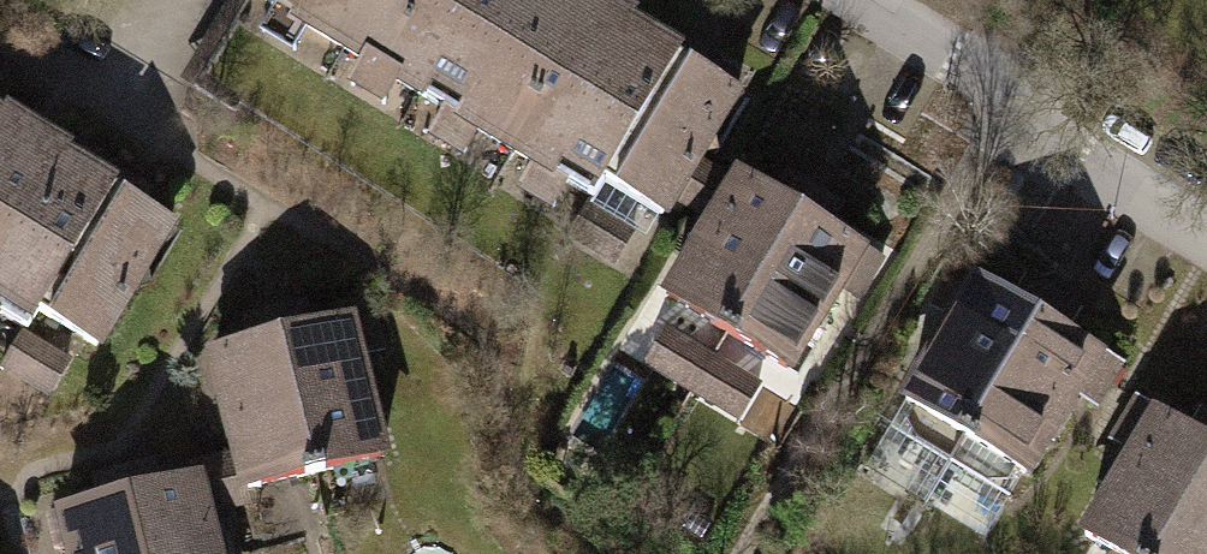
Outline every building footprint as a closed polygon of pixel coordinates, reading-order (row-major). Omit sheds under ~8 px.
[(385,96),(437,0),(270,0),(257,22),(385,96)] [(599,27),(552,0),(437,0),(385,96),(517,171),(599,27)] [(517,171),(625,233),(708,89),(599,27),(517,171)] [(0,121),(0,313),(34,333),(45,315),(119,192),(0,121)] [(665,306),(726,341),(799,220),(736,183),(665,306)] [(181,230),(119,192),(45,315),(108,352),(181,230)] [(726,341),(795,380),(865,257),(799,220),(726,341)] [(973,445),(1039,336),(971,296),(906,406),(973,445)] [(285,348),(321,490),(390,474),(356,331),(285,348)] [(1105,375),(1039,336),(973,445),(1041,485),(1105,375)] [(251,507),(321,490),(285,348),(217,364),(251,507)] [(1206,463),(1206,444),(1148,416),(1083,540),(1107,553),(1154,553),(1206,463)] [(1154,553),(1206,553),(1206,463),(1154,553)] [(194,493),(124,510),(135,553),(209,553),(194,493)] [(124,510),(55,526),(62,553),(135,553),(124,510)]
